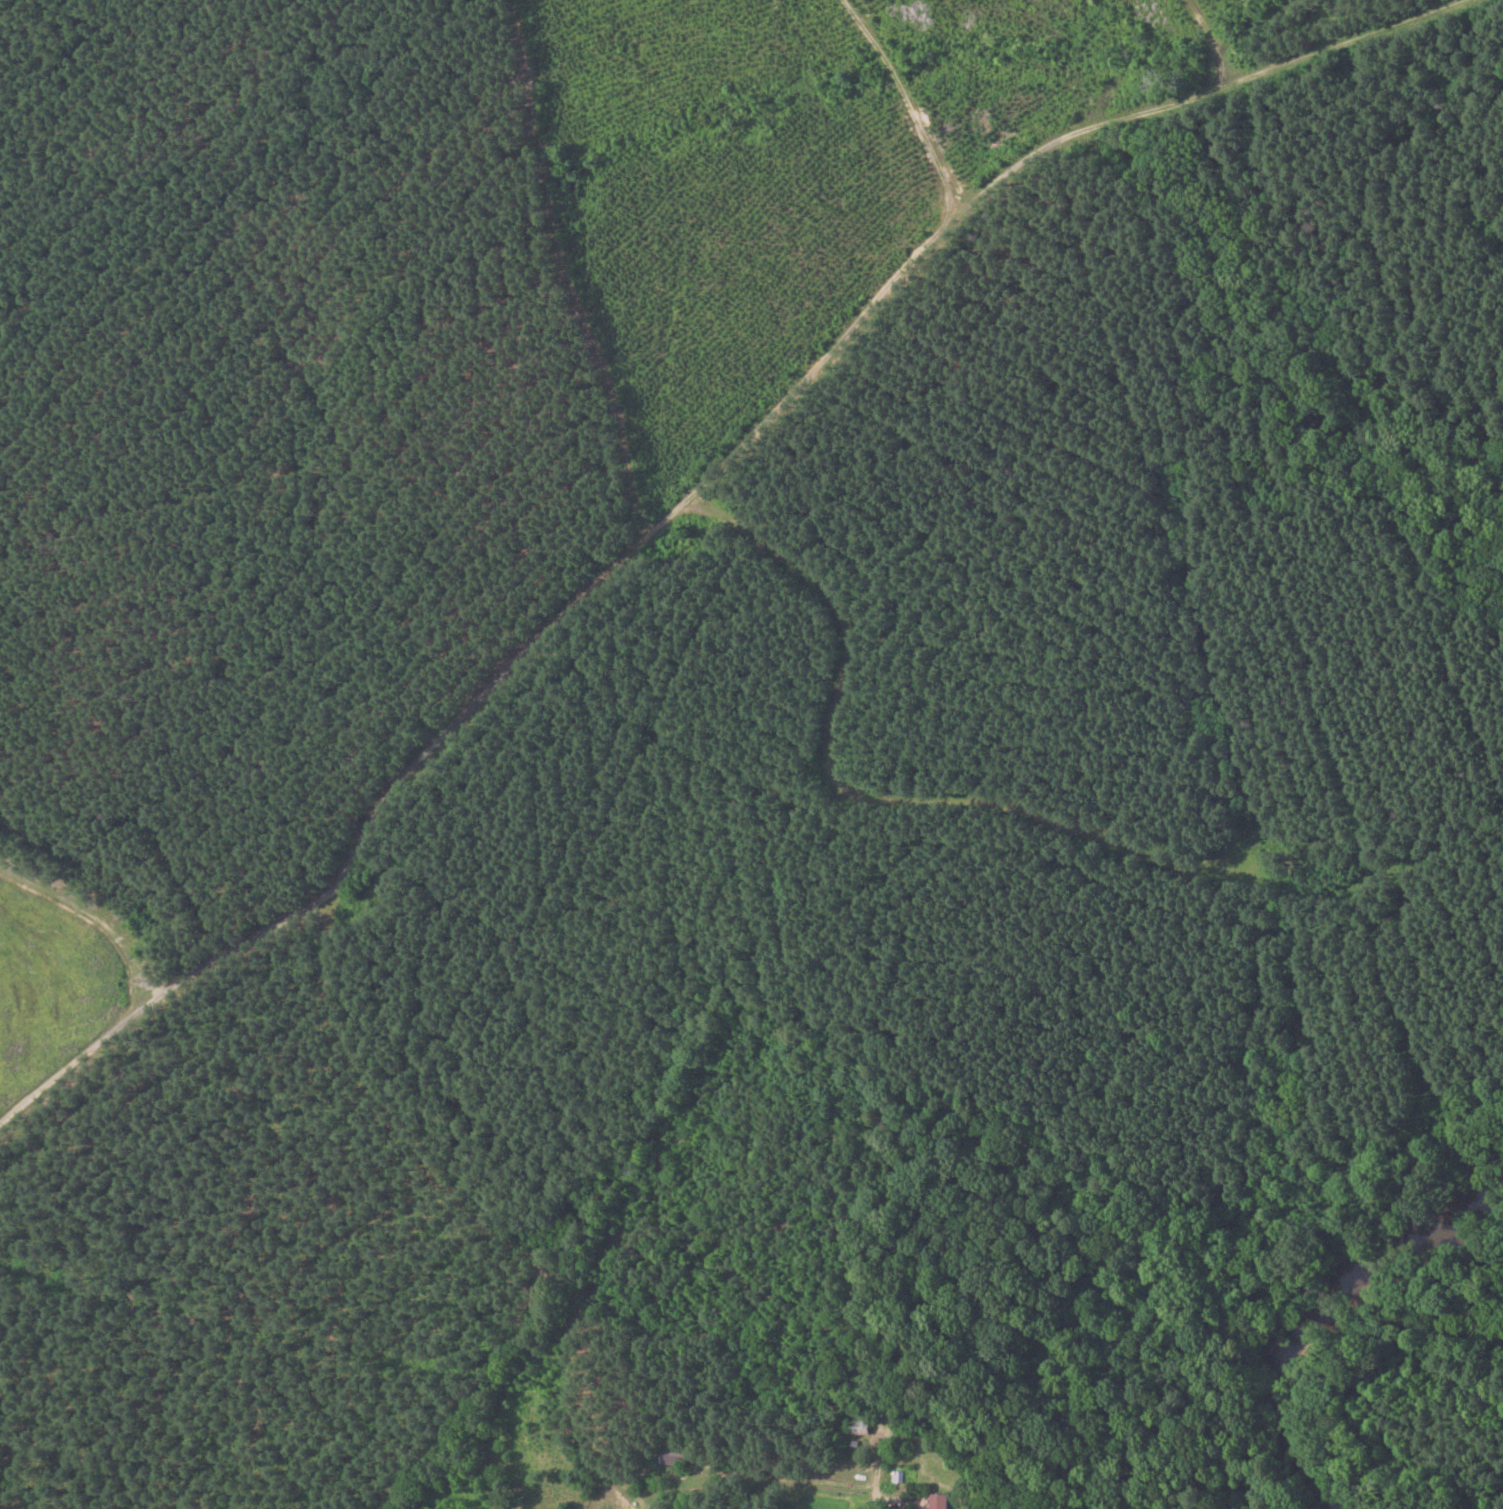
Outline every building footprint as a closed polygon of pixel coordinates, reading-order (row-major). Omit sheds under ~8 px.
[(949,1496),(931,1496),(931,1508),(915,1507),(915,1508),(948,1508),(949,1496)]
